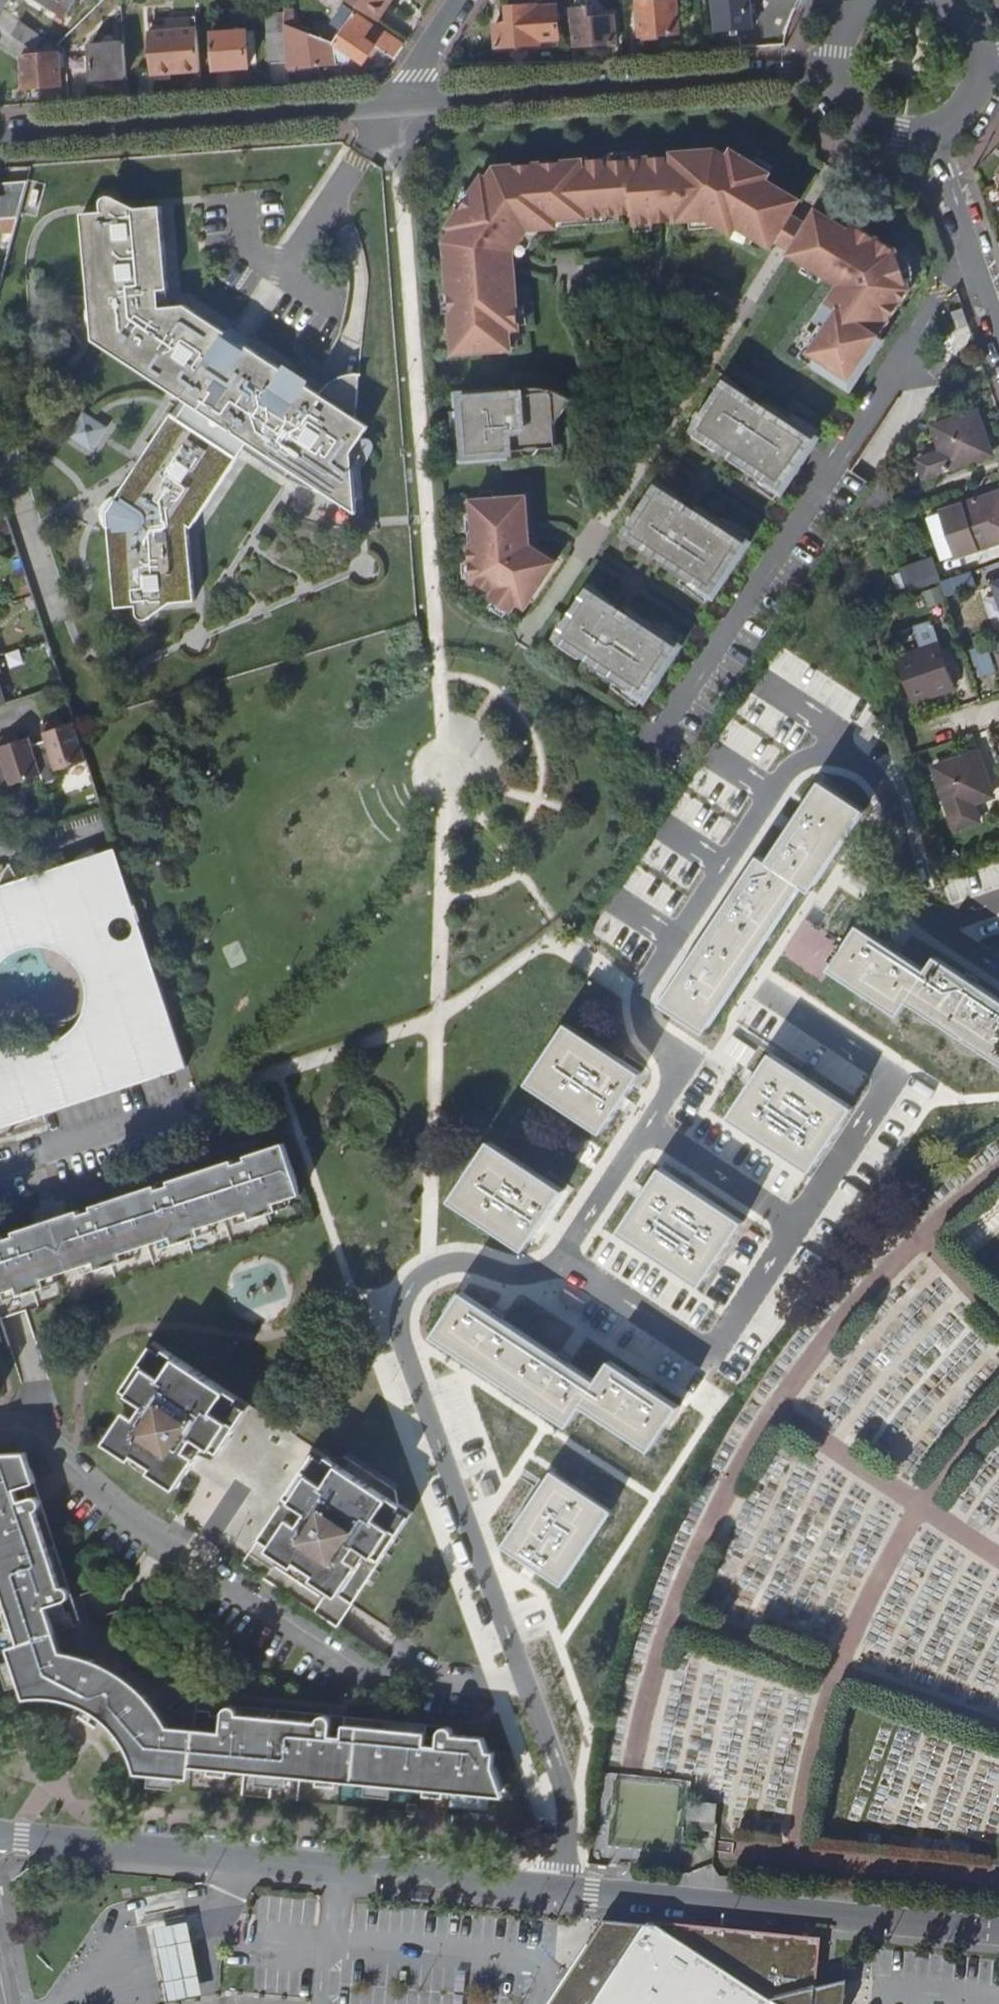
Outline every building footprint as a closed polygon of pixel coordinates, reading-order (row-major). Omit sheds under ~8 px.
[(65,15),(75,0),(43,0),(65,15)] [(379,23),(391,6),(386,3),(387,0),(345,0),(379,23)] [(681,29),(678,0),(645,0),(640,0),(643,34),(681,29)] [(753,28),(751,0),(716,0),(719,31),(753,28)] [(508,6),(508,23),(494,24),(497,47),(540,43),(540,40),(560,38),(558,5),(537,6),(537,4),(508,6)] [(593,4),(575,6),(579,44),(618,40),(616,14),(594,15),(593,4)] [(287,69),(340,64),(342,80),(365,78),(363,62),(374,45),(396,59),(399,53),(403,48),(392,41),(395,38),(373,23),(372,25),(353,13),(334,44),(294,47),(291,7),(283,7),(283,15),(287,62),(287,69)] [(267,37),(269,63),(287,62),(283,15),(265,17),(267,37)] [(39,32),(17,18),(11,27),(33,41),(39,32)] [(147,34),(150,78),(198,73),(194,30),(147,34)] [(209,38),(211,69),(246,66),(243,35),(209,38)] [(87,48),(90,79),(124,76),(121,44),(87,48)] [(17,56),(20,88),(56,85),(54,54),(17,56)] [(739,228),(773,248),(776,243),(792,215),(801,201),(767,180),(771,174),(733,151),(729,158),(717,151),(674,154),(674,157),(613,162),(613,159),(496,169),(488,181),(484,178),(450,230),(455,233),(447,245),(456,356),(514,352),(512,332),(521,331),(516,269),(515,253),(530,231),(558,229),(558,221),(634,215),(635,226),(656,224),(673,223),(709,220),(734,235),(739,228)] [(0,189),(0,198),(23,197),(26,187),(0,189)] [(15,225),(23,197),(0,198),(0,226),(15,225)] [(166,293),(159,210),(123,213),(124,222),(116,222),(115,214),(80,217),(91,344),(180,402),(113,503),(114,504),(107,516),(108,530),(107,530),(114,612),(150,609),(149,601),(157,600),(158,608),(193,605),(186,529),(190,532),(236,461),(242,453),(251,439),(292,467),(285,481),(292,485),(300,489),(307,492),(315,494),(324,496),(356,517),(354,497),(361,497),(359,474),(357,446),(368,429),(355,421),(358,377),(357,377),(354,377),(351,377),(348,378),(344,378),(341,379),(339,380),(336,381),(333,383),(330,385),(328,386),(325,388),(323,390),(321,393),(319,395),(318,397),(183,309),(159,311),(157,294),(166,293)] [(850,231),(818,211),(809,225),(798,243),(792,253),(791,255),(841,285),(817,322),(822,326),(802,357),(848,387),(853,390),(886,340),(881,336),(912,290),(898,250),(854,224),(850,231)] [(123,213),(115,214),(116,222),(124,222),(123,213)] [(792,253),(809,225),(801,221),(792,215),(776,243),(784,248),(792,253)] [(961,329),(971,326),(965,308),(955,311),(961,329)] [(785,494),(821,439),(767,404),(763,411),(751,403),(753,400),(729,379),(705,417),(708,419),(696,437),(719,452),(724,444),(736,452),(731,459),(785,494)] [(513,452),(560,449),(558,427),(557,406),(563,395),(559,394),(554,392),(551,392),(549,391),(544,390),(539,390),(535,390),(530,390),(521,391),(521,398),(508,399),(507,392),(460,396),(466,463),(513,459),(513,452)] [(557,406),(558,427),(574,401),(572,400),(568,397),(563,395),(557,406)] [(935,427),(943,451),(920,460),(925,476),(992,453),(978,412),(935,427)] [(105,432),(82,417),(67,440),(90,455),(105,432)] [(242,453),(285,481),(292,467),(251,439),(242,453)] [(724,444),(719,452),(731,459),(736,452),(724,444)] [(716,599),(753,544),(699,508),(694,515),(683,508),(685,504),(661,483),(636,521),(640,523),(628,541),(651,556),(652,554),(664,562),(663,564),(716,599)] [(897,484),(876,490),(863,509),(868,512),(903,500),(897,484)] [(977,550),(998,542),(998,494),(963,506),(969,525),(977,550)] [(534,601),(558,564),(532,547),(528,498),(467,503),(474,581),(495,598),(493,601),(513,615),(526,595),(534,601)] [(964,554),(977,550),(969,525),(956,530),(964,554)] [(939,557),(906,568),(913,590),(941,581),(947,579),(939,557)] [(978,584),(973,570),(947,579),(941,581),(946,595),(978,584)] [(647,704),(684,649),(630,613),(626,620),(614,612),(617,609),(593,587),(568,625),(571,627),(559,645),(582,660),(583,658),(595,666),(594,668),(647,704)] [(157,600),(149,601),(150,609),(158,608),(157,600)] [(911,698),(955,685),(940,642),(934,623),(915,629),(921,648),(897,656),(911,698)] [(39,729),(45,745),(48,754),(34,759),(41,780),(44,789),(58,785),(56,775),(85,765),(72,727),(61,731),(58,723),(39,729)] [(3,769),(0,770),(0,804),(13,799),(11,790),(41,780),(34,759),(31,749),(28,742),(16,746),(13,738),(0,742),(0,760),(3,769)] [(45,745),(31,749),(34,759),(48,754),(45,745)] [(954,827),(976,819),(970,802),(991,794),(977,752),(933,766),(954,827)] [(863,809),(822,781),(770,860),(761,855),(663,1003),(704,1031),(803,883),(811,888),(863,809)] [(8,957),(20,951),(32,948),(42,947),(53,949),(63,953),(69,956),(78,965),(86,977),(90,991),(90,1004),(88,1011),(81,1027),(72,1035),(64,1041),(52,1046),(40,1048),(31,1047),(21,1044),(13,1040),(4,1034),(0,1046),(0,1129),(61,1109),(172,1072),(167,1056),(176,1051),(186,1067),(187,1067),(172,1022),(149,959),(143,938),(117,953),(101,925),(132,906),(120,871),(116,857),(99,866),(97,864),(72,877),(70,876),(25,901),(7,869),(2,881),(0,890),(0,966),(8,957)] [(117,953),(143,938),(132,906),(101,925),(117,953)] [(777,964),(816,990),(831,968),(897,1009),(904,998),(998,1057),(998,996),(932,954),(924,967),(859,925),(844,946),(805,922),(777,964)] [(640,1073),(566,1025),(529,1083),(602,1131),(640,1073)] [(167,1056),(172,1072),(186,1067),(176,1051),(167,1056)] [(811,1169),(852,1107),(771,1054),(729,1117),(811,1169)] [(250,1157),(246,1159),(234,1163),(232,1160),(181,1177),(185,1187),(177,1190),(175,1183),(169,1185),(156,1189),(154,1186),(91,1207),(92,1210),(79,1215),(78,1212),(65,1216),(82,1268),(85,1276),(124,1263),(122,1255),(171,1238),(174,1246),(201,1237),(198,1228),(248,1212),(251,1220),(277,1211),(275,1203),(300,1194),(283,1143),(258,1152),(261,1162),(254,1165),(250,1157)] [(564,1190),(491,1143),(454,1201),(525,1249),(564,1190)] [(245,1156),(246,1159),(250,1157),(254,1165),(261,1162),(258,1152),(245,1156)] [(743,1222),(660,1169),(620,1232),(702,1284),(743,1222)] [(168,1182),(169,1185),(175,1183),(177,1190),(185,1187),(181,1177),(168,1182)] [(39,1220),(70,1210),(65,1194),(34,1205),(39,1220)] [(56,1277),(82,1268),(65,1216),(38,1225),(56,1277)] [(38,1225),(15,1234),(15,1236),(2,1241),(0,1238),(0,1296),(17,1290),(20,1298),(59,1285),(56,1277),(38,1225)] [(463,1293),(436,1336),(568,1424),(581,1405),(649,1448),(677,1405),(609,1361),(598,1378),(463,1293)] [(235,1401),(238,1397),(235,1395),(233,1396),(166,1351),(164,1355),(152,1347),(122,1391),(134,1399),(129,1407),(106,1443),(127,1457),(155,1476),(174,1489),(204,1445),(217,1454),(246,1408),(235,1401)] [(22,1381),(47,1376),(42,1349),(17,1355),(22,1381)] [(501,1793),(492,1768),(493,1753),(486,1752),(481,1737),(454,1735),(454,1731),(450,1728),(444,1729),(441,1731),(439,1736),(438,1736),(437,1748),(425,1747),(425,1734),(344,1726),(342,1739),(330,1738),(332,1725),(331,1720),(330,1719),(328,1717),(325,1716),(323,1717),(320,1720),(318,1724),(239,1715),(238,1713),(237,1710),(235,1707),(230,1707),(224,1714),(223,1726),(210,1725),(211,1712),(198,1711),(195,1736),(166,1733),(162,1726),(152,1712),(135,1693),(122,1681),(99,1668),(91,1664),(80,1661),(67,1658),(54,1656),(47,1634),(72,1625),(67,1611),(55,1615),(51,1602),(63,1597),(67,1595),(68,1589),(66,1586),(63,1584),(59,1585),(34,1508),(38,1504),(39,1500),(37,1497),(35,1495),(30,1495),(17,1498),(14,1487),(26,1483),(34,1481),(25,1450),(14,1451),(0,1452),(0,1582),(20,1645),(9,1649),(25,1698),(35,1696),(48,1696),(65,1699),(73,1701),(82,1704),(94,1711),(110,1722),(120,1734),(128,1746),(135,1761),(138,1775),(190,1780),(192,1768),(280,1777),(450,1794),(489,1798),(490,1792),(501,1793)] [(363,1586),(396,1535),(411,1514),(397,1505),(395,1491),(394,1490),(343,1456),(329,1460),(316,1451),(315,1450),(255,1541),(277,1557),(272,1565),(320,1598),(327,1589),(350,1605),(363,1586)] [(609,1510),(550,1471),(503,1543),(562,1582),(609,1510)] [(30,1495),(26,1483),(14,1487),(17,1498),(30,1495)] [(67,1611),(63,1597),(51,1602),(55,1615),(67,1611)] [(224,1714),(211,1712),(210,1725),(223,1726),(224,1714)] [(344,1726),(332,1725),(330,1738),(342,1739),(344,1726)] [(438,1736),(425,1734),(425,1747),(437,1748),(438,1736)] [(596,1940),(553,2003),(845,2003),(848,1974),(816,1981),(821,1935),(649,1921),(648,1924),(610,1920),(596,1940)] [(188,1922),(154,1929),(159,1957),(166,1989),(169,2002),(202,1995),(191,1941),(188,1922)]
